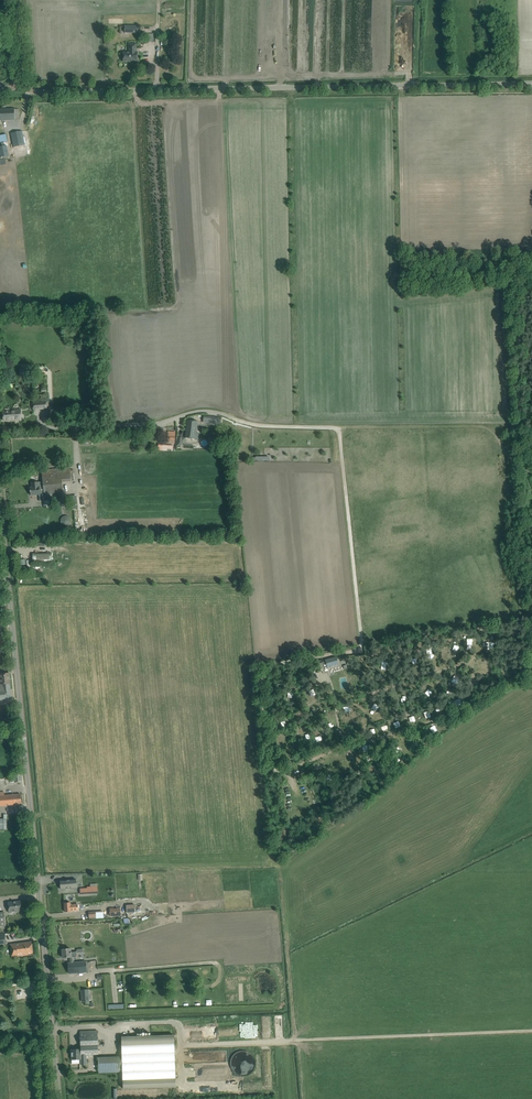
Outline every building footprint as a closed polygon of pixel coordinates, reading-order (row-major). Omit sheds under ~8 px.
[(123,62),(131,62),(131,61),(133,61),(133,63),(137,63),(137,52),(136,52),(136,44),(129,44),(129,50),(130,50),(130,52),(123,52),(123,56),(122,57),(122,59),(123,60),(123,62)] [(15,120),(15,118),(19,118),(19,109),(0,110),(0,121),(15,120)] [(23,131),(11,133),(14,147),(25,145),(23,131)] [(1,143),(2,147),(0,147),(0,156),(0,157),(8,156),(9,156),(7,145),(6,145),(6,146),(5,146),(4,142),(1,143)] [(20,364),(19,375),(29,375),(30,365),(20,364)] [(3,409),(4,412),(3,412),(3,420),(21,419),(21,411),(10,411),(10,409),(9,408),(4,408),(3,409)] [(204,415),(203,422),(216,424),(216,421),(221,421),(221,418),(204,415)] [(186,430),(185,438),(191,439),(194,439),(198,440),(199,433),(196,432),(198,421),(193,421),(187,420),(186,430)] [(47,470),(41,470),(43,482),(44,494),(61,492),(63,492),(62,482),(72,481),(70,467),(47,470)] [(32,487),(30,488),(31,495),(39,495),(40,501),(44,501),(56,500),(62,499),(61,492),(44,494),(43,482),(38,483),(38,482),(31,483),(32,487)] [(70,521),(70,519),(69,517),(68,516),(67,516),(65,515),(63,516),(61,517),(61,518),(60,519),(60,521),(60,522),(61,523),(61,524),(63,525),(64,526),(65,526),(67,525),(68,525),(69,524),(70,523),(70,521)] [(54,563),(54,553),(34,553),(34,563),(54,563)] [(326,666),(338,662),(336,656),(321,660),(324,671),(328,670),(326,666)] [(3,674),(0,674),(0,681),(0,684),(0,700),(6,700),(12,699),(10,683),(9,673),(3,674)] [(0,792),(0,806),(22,804),(21,794),(4,795),(4,792),(0,792)] [(60,881),(61,889),(77,888),(76,879),(60,881)] [(21,901),(8,902),(9,913),(17,912),(17,911),(22,910),(21,901)] [(64,903),(65,912),(71,912),(71,911),(78,910),(78,904),(70,905),(70,902),(64,903)] [(135,905),(126,905),(127,913),(135,912),(135,905)] [(32,942),(26,943),(10,945),(11,956),(17,955),(17,956),(28,955),(28,954),(33,953),(32,942)] [(70,948),(67,949),(62,949),(63,958),(70,957),(70,963),(68,963),(69,974),(87,972),(86,961),(73,962),(73,957),(77,956),(76,952),(71,952),(70,948)] [(89,990),(81,990),(82,1001),(90,1001),(89,990)] [(80,1031),(80,1049),(98,1048),(97,1031),(80,1031)] [(174,1035),(121,1037),(121,1045),(122,1068),(122,1072),(123,1089),(175,1088),(176,1088),(175,1066),(174,1043),(174,1035)] [(98,1054),(98,1048),(80,1049),(71,1049),(72,1060),(81,1060),(81,1065),(87,1065),(86,1055),(98,1054)] [(121,1071),(121,1056),(99,1057),(99,1072),(121,1071)]
